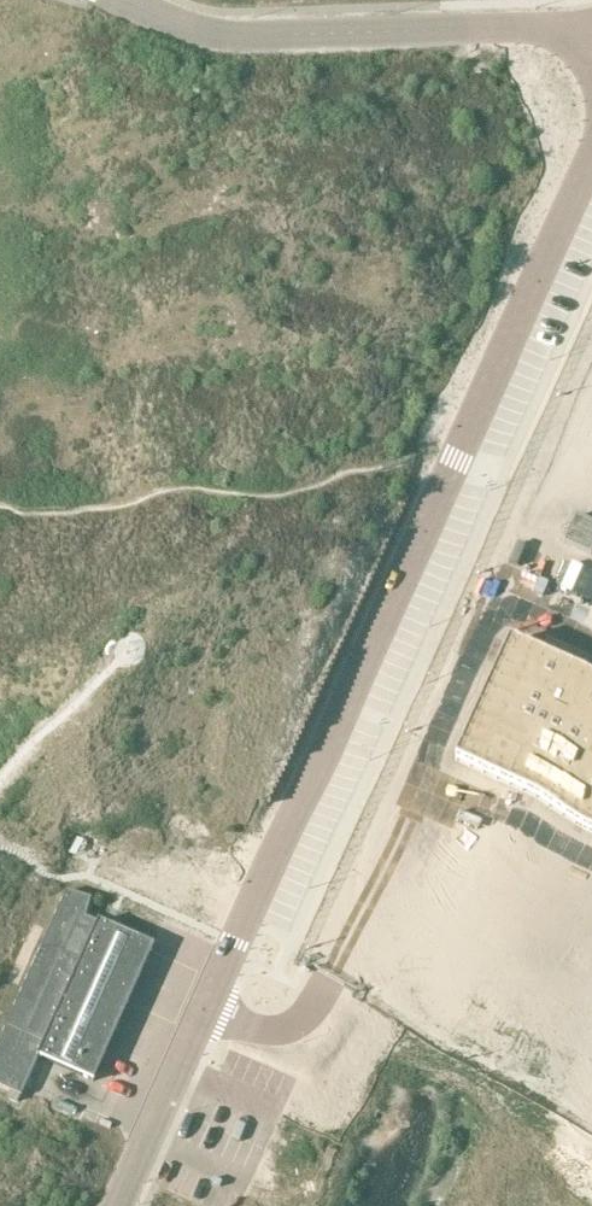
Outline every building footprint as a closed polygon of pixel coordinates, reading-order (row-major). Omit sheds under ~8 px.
[(0,1042),(0,1087),(22,1096),(39,1058),(96,1083),(155,947),(99,922),(98,925),(86,918),(93,901),(68,892),(0,1042)]
